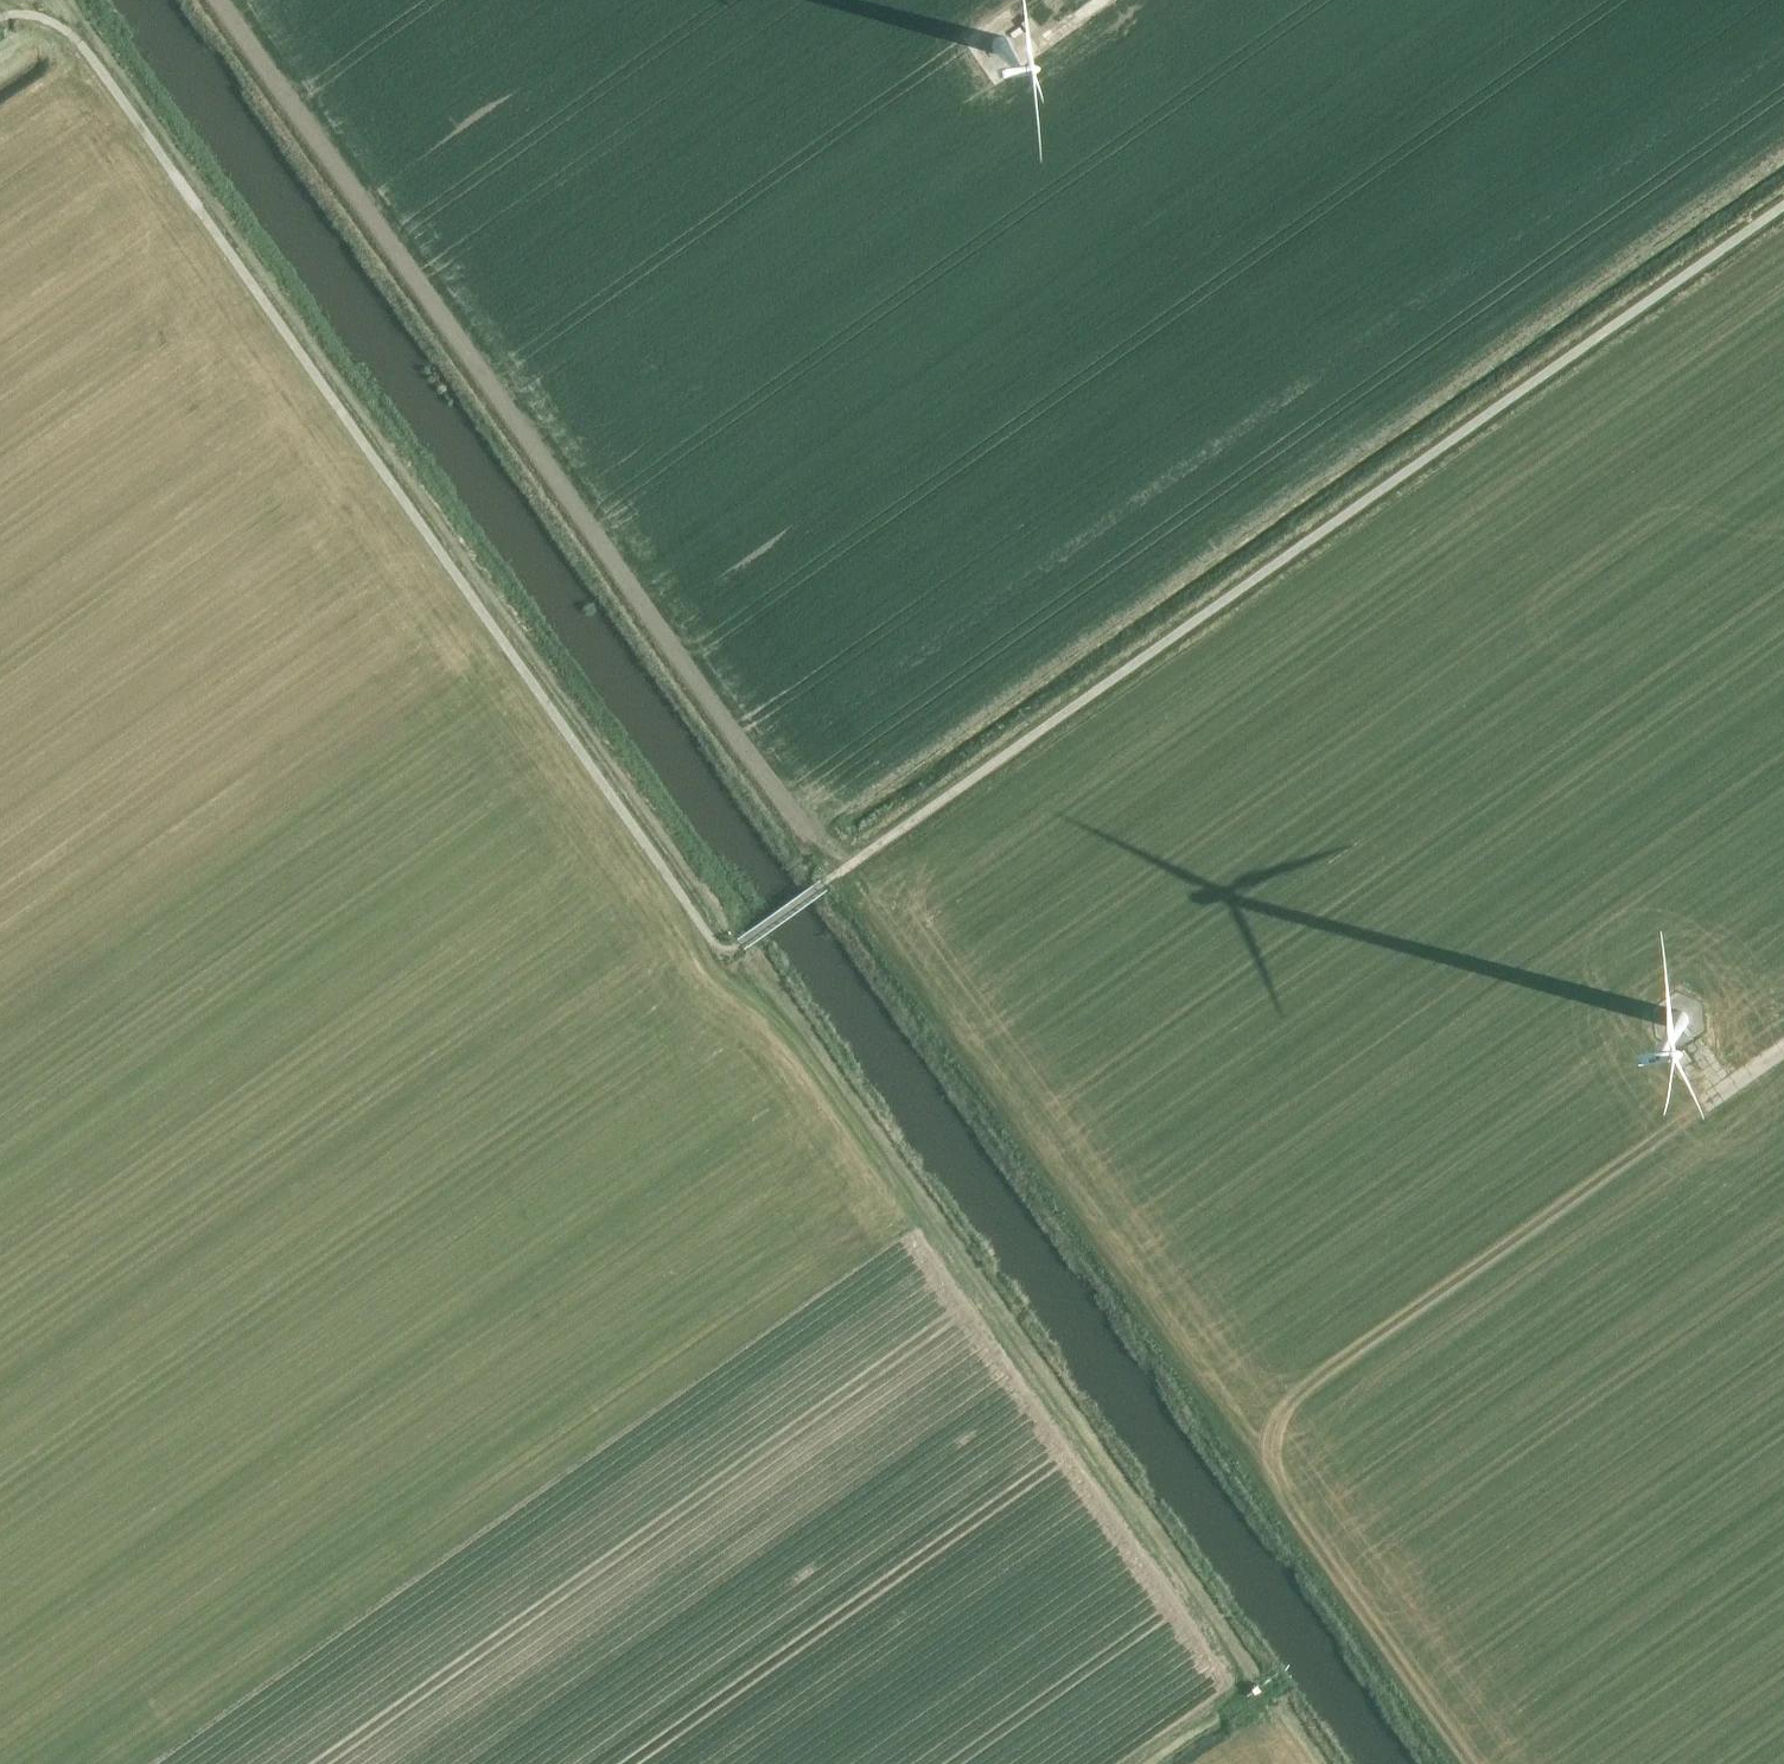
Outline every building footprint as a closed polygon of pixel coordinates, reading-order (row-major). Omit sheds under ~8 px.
[(1653,1015),(1655,1030),(1688,1026),(1686,1011),(1653,1015)]
